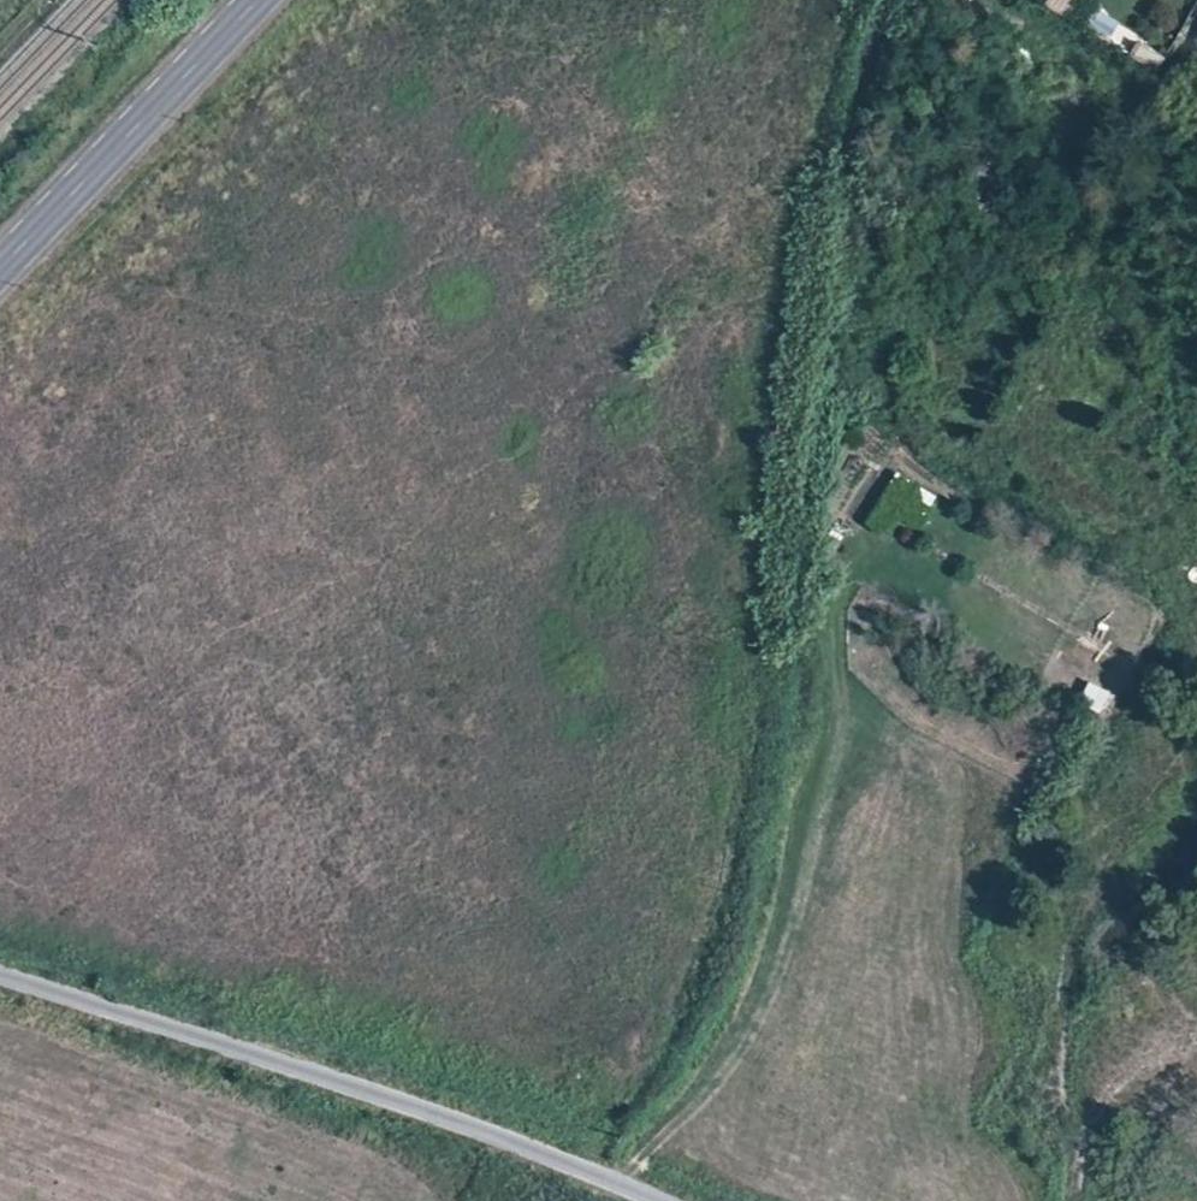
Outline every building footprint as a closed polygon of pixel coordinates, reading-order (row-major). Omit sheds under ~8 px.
[(1079,0),(1047,0),(1044,5),(1066,19),(1079,0)] [(1086,28),(1124,46),(1133,27),(1095,9),(1086,28)] [(1138,42),(1130,55),(1156,72),(1165,58),(1138,42)] [(1021,230),(1028,211),(1016,206),(1008,226),(1021,230)] [(772,436),(786,441),(793,426),(779,419),(772,436)] [(1196,581),(1196,567),(1193,567),(1188,570),(1188,576),(1191,580),(1196,581)] [(1108,1176),(1113,1173),(1114,1168),(1112,1162),(1107,1161),(1103,1163),(1100,1169),(1102,1175),(1108,1176)]
